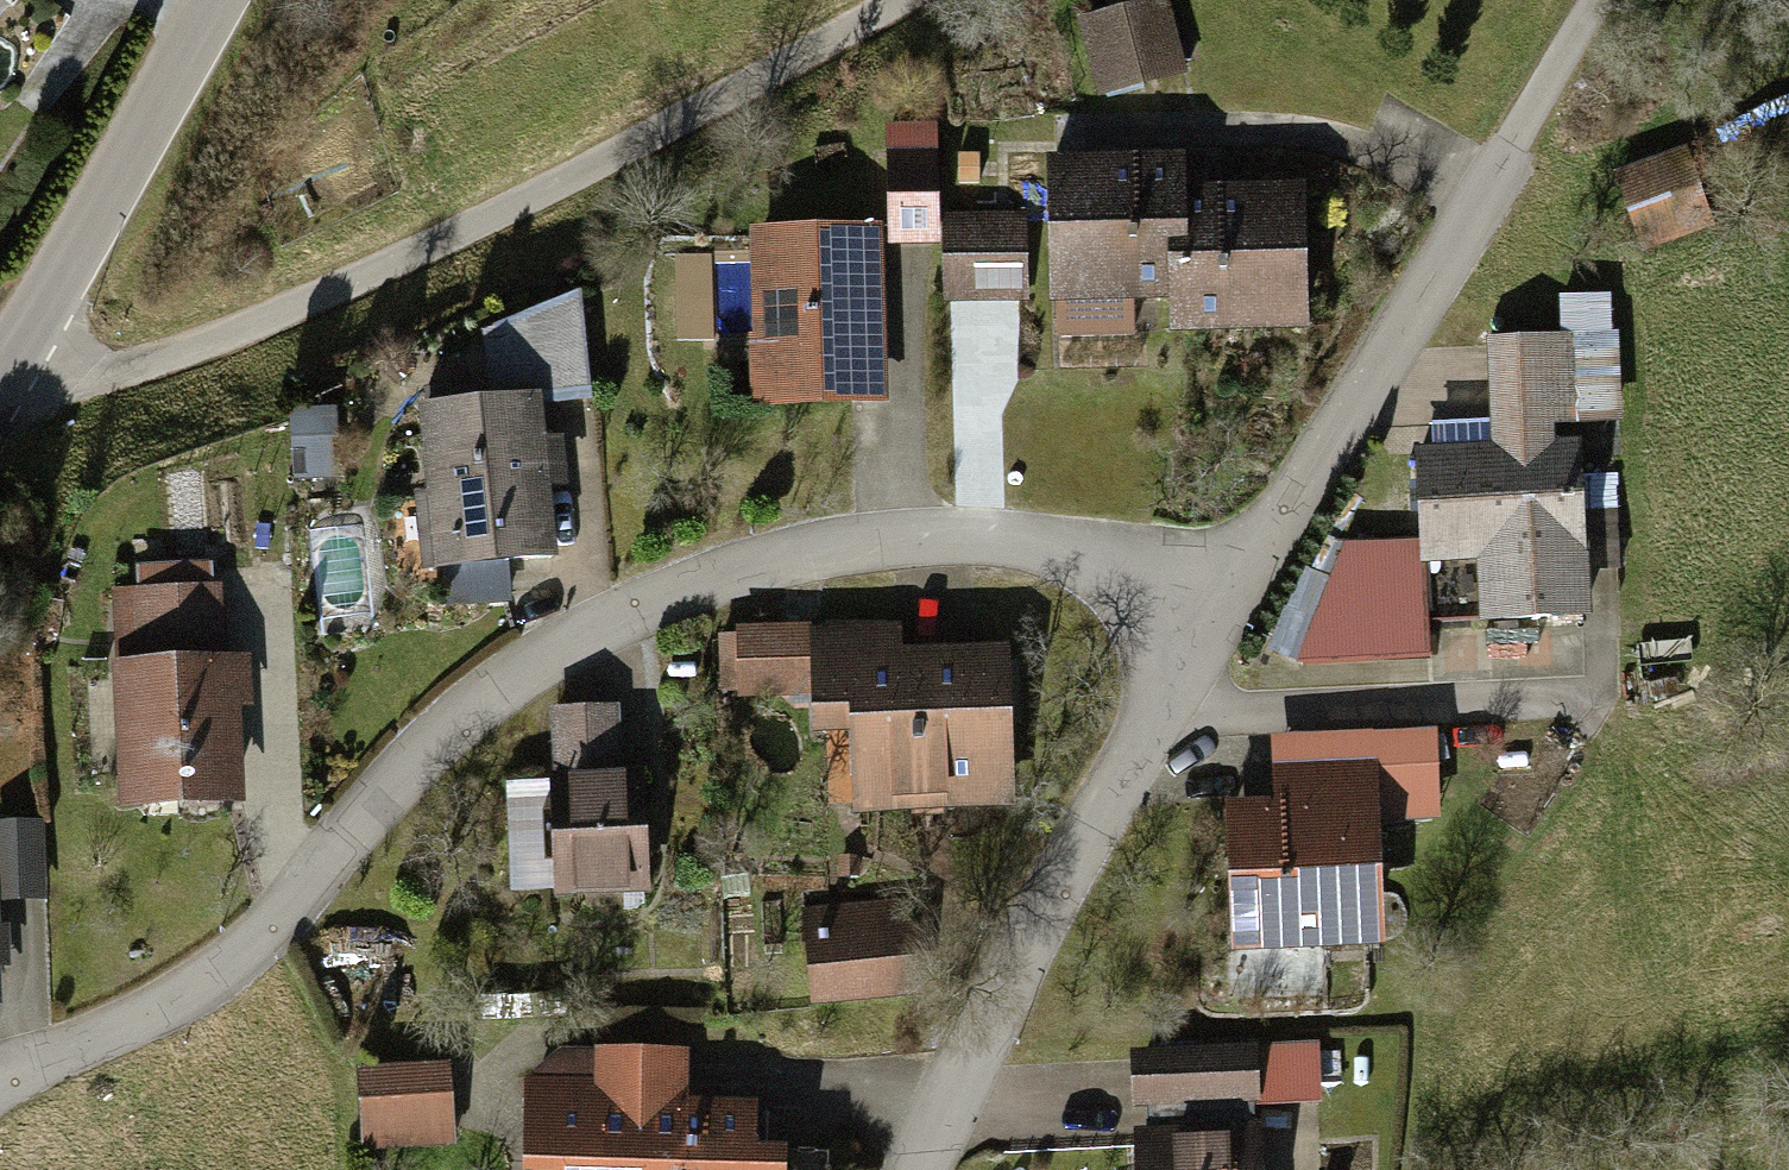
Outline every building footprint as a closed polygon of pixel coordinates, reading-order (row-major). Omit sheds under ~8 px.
[(18,0),(0,0),(0,23),(18,0)] [(1177,7),(1093,25),(1106,84),(1190,66),(1177,7)] [(949,149),(897,149),(895,245),(948,246),(949,149)] [(1688,150),(1626,175),(1657,250),(1719,224),(1688,150)] [(1188,307),(1187,194),(1186,161),(1061,162),(1063,308),(1188,307)] [(1187,194),(1188,307),(1188,326),(1311,324),(1310,193),(1187,194)] [(1033,209),(958,208),(957,287),(1032,288),(1033,209)] [(886,223),(761,225),(764,389),(889,386),(886,223)] [(716,260),(720,336),(758,334),(754,258),(716,260)] [(1625,339),(1491,342),(1493,443),(1425,445),(1427,542),(1427,557),(1479,556),(1481,613),(1596,610),(1591,443),(1568,443),(1567,404),(1626,402),(1625,339)] [(554,403),(433,411),(443,559),(564,551),(554,403)] [(1429,615),(1427,557),(1427,542),(1346,544),(1313,545),(1316,647),(1430,644),(1429,615)] [(1429,615),(1481,613),(1479,556),(1427,557),(1429,615)] [(220,573),(143,574),(145,653),(125,653),(128,806),(250,804),(247,651),(221,652),(220,573)] [(904,625),(738,631),(740,694),(832,691),(834,733),(876,731),(879,802),(1018,796),(1013,651),(905,655),(904,625)] [(624,711),(557,714),(565,890),(666,886),(661,768),(626,769),(624,711)] [(1292,809),(1248,809),(1249,932),(1406,930),(1404,737),(1292,738),(1292,809)] [(58,887),(56,814),(0,816),(0,889),(58,887)] [(921,900),(812,907),(818,1000),(926,994),(921,900)] [(1308,1046),(1148,1048),(1148,1100),(1259,1099),(1309,1098),(1308,1046)] [(538,1078),(539,1169),(808,1169),(807,1146),(755,1147),(754,1101),(692,1101),(691,1054),(558,1056),(538,1078)] [(458,1058),(366,1064),(371,1144),(463,1138),(458,1058)] [(1148,1100),(1149,1138),(1259,1137),(1259,1099),(1148,1100)] [(1149,1138),(1149,1169),(1260,1169),(1259,1137),(1149,1138)]
